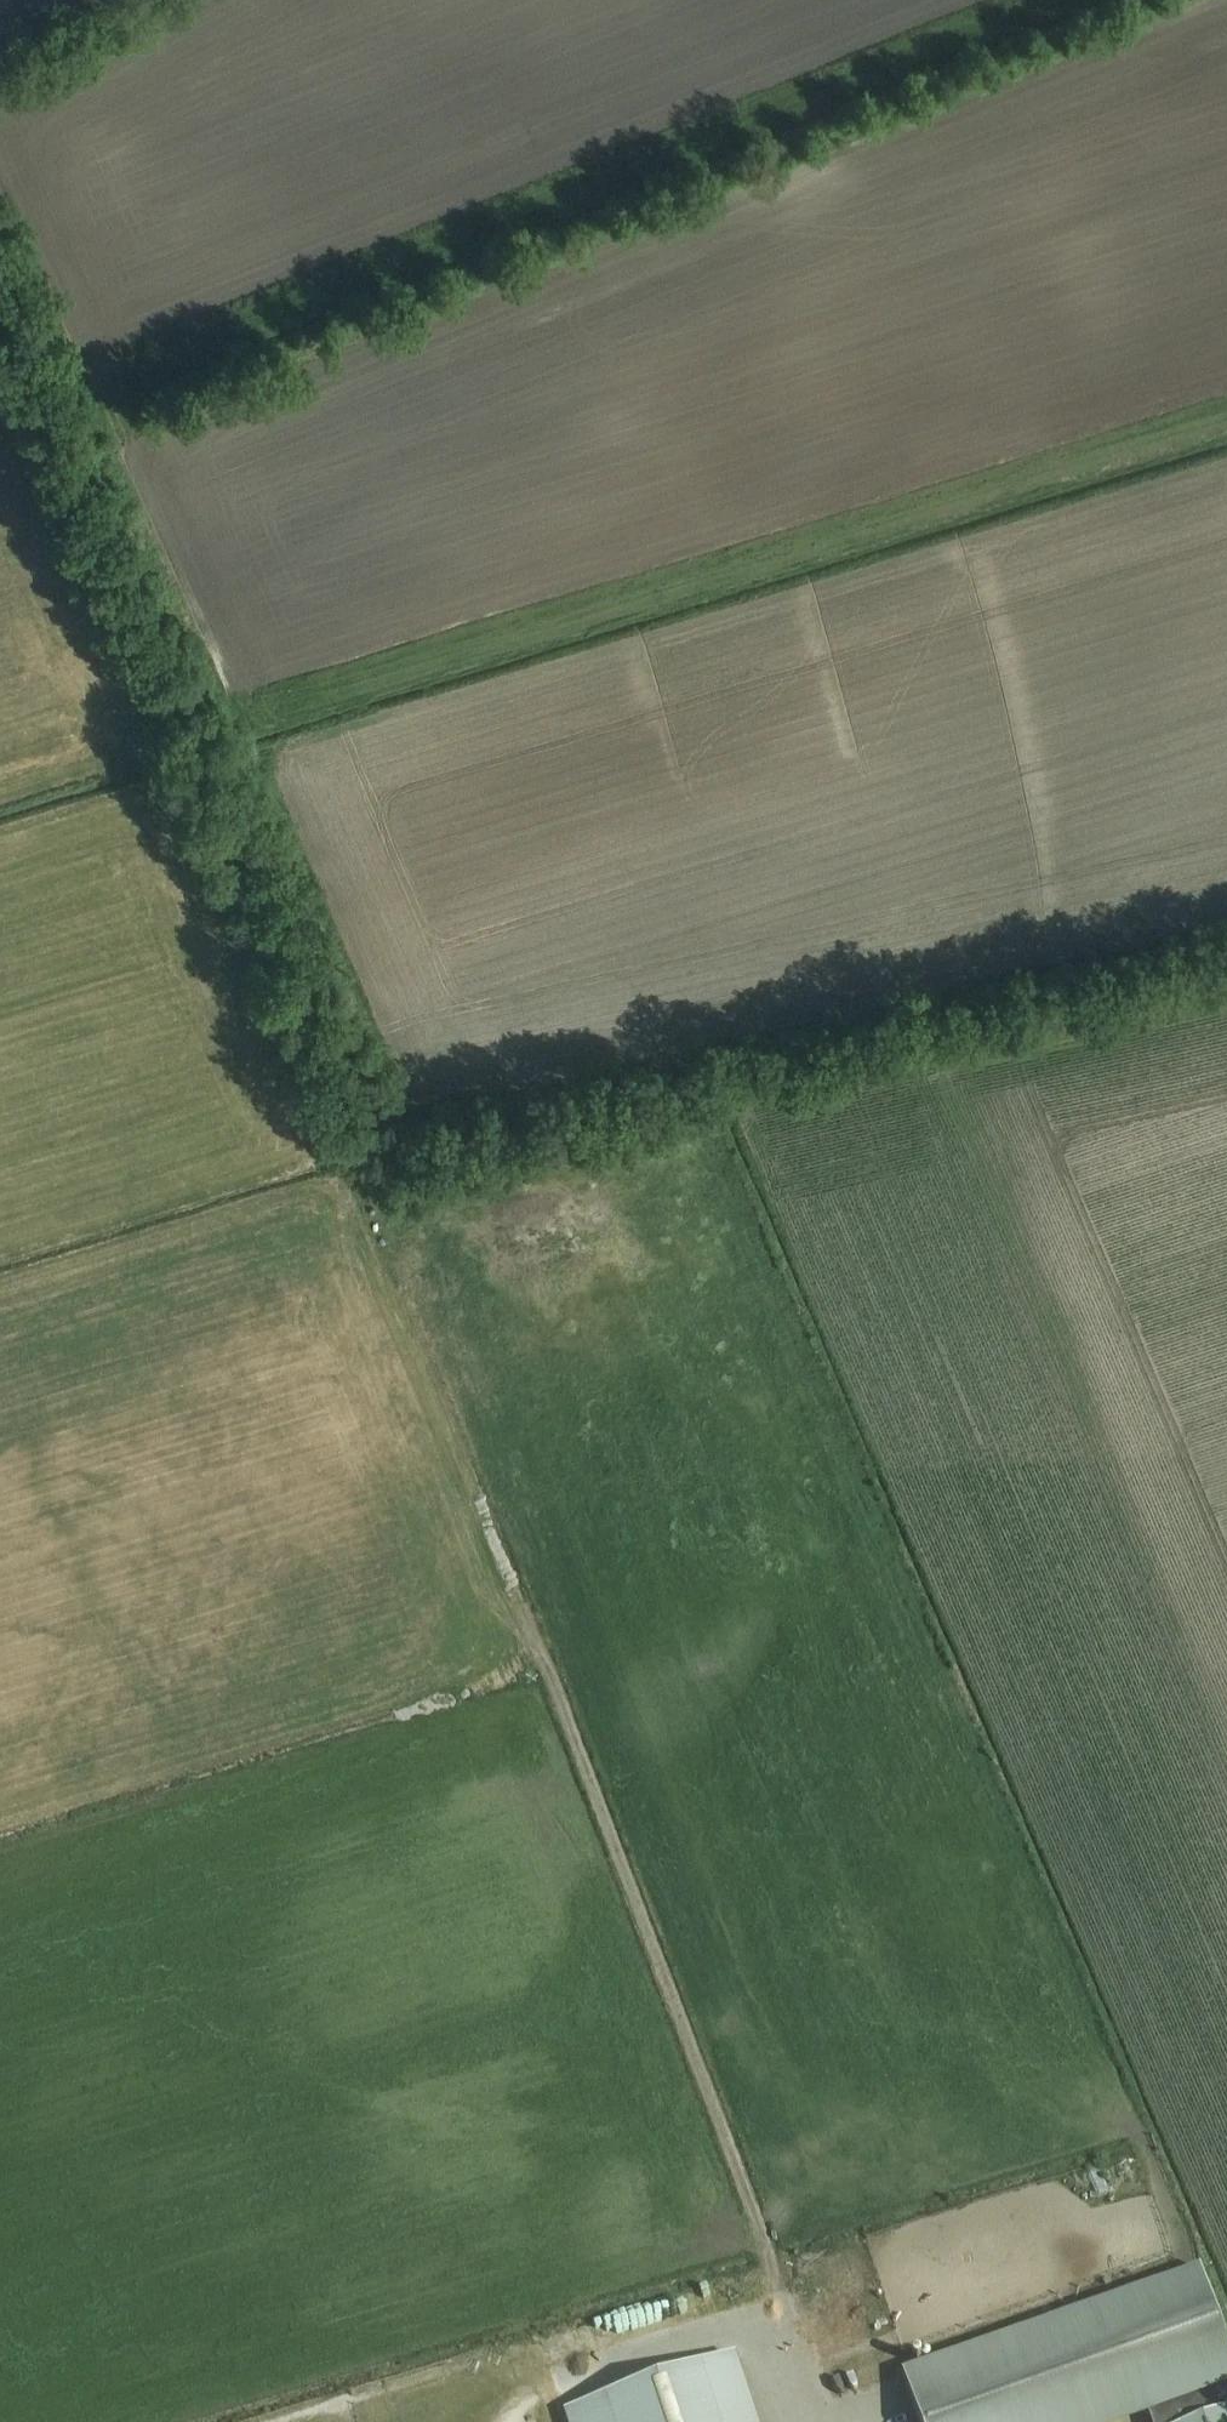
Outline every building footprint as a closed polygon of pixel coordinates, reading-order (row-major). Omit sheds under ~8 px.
[(877,2251),(889,2280),(898,2277),(886,2247),(877,2251)] [(1148,2416),(1150,2421),(1226,2421),(1226,2345),(1200,2268),(902,2372),(919,2421),(1131,2421),(1148,2416)] [(1002,2320),(1034,2311),(1030,2297),(998,2306),(1002,2320)] [(731,2356),(564,2412),(567,2421),(753,2421),(731,2356)]
